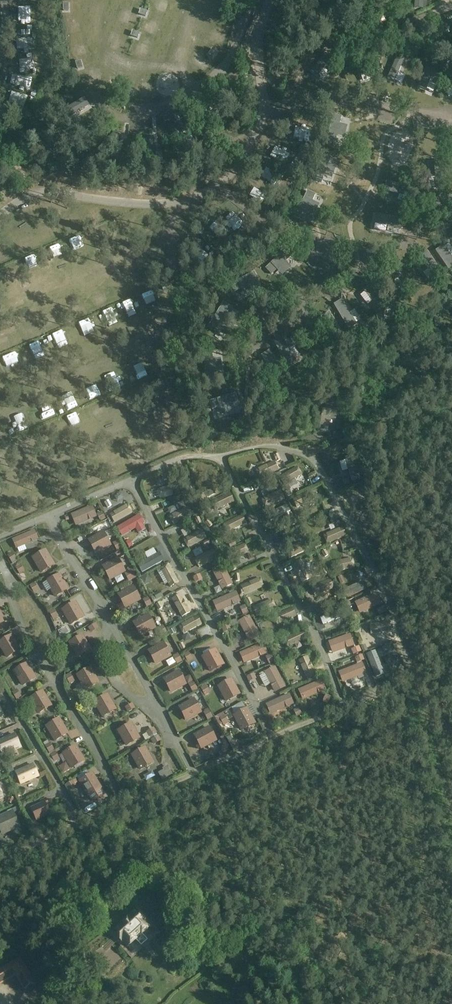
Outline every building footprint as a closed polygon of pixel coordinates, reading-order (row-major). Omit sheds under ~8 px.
[(33,33),(32,24),(18,24),(18,34),(33,33)] [(23,55),(32,54),(31,44),(23,44),(23,55)] [(40,78),(38,65),(24,67),(27,80),(40,78)] [(88,103),(83,96),(61,111),(66,119),(75,112),(88,103)] [(341,117),(332,115),(326,141),(335,143),(337,136),(340,124),(341,117)] [(188,146),(184,137),(178,121),(169,125),(180,150),(188,147),(188,146)] [(277,164),(291,167),(293,157),(279,154),(277,164)] [(331,158),(323,155),(313,180),(322,183),(324,176),(325,177),(329,165),(331,158)] [(434,160),(434,177),(434,187),(434,188),(444,188),(444,160),(434,160)] [(399,194),(410,197),(411,198),(414,188),(388,181),(386,181),(384,190),(386,191),(399,194)] [(315,195),(307,191),(296,215),(304,219),(307,212),(308,213),(313,202),(312,201),(315,195)] [(32,215),(38,225),(50,218),(45,208),(32,215)] [(402,218),(400,218),(374,213),(372,223),(373,223),(385,225),(398,227),(400,228),(402,218)] [(450,273),(451,274),(451,273),(451,259),(450,256),(443,246),(443,245),(435,251),(450,273)] [(291,257),(285,250),(265,268),(272,275),(277,270),(286,262),(291,257)] [(428,253),(427,251),(418,257),(420,258),(427,270),(433,280),(434,280),(442,275),(428,253)] [(398,291),(384,269),(375,274),(390,296),(398,291)] [(41,275),(44,288),(55,286),(52,272),(41,275)] [(259,280),(255,272),(230,284),(234,292),(241,289),(252,284),(252,283),(259,280)] [(119,295),(125,289),(115,279),(109,285),(119,295)] [(386,305),(370,284),(362,290),(378,311),(386,305)] [(355,323),(342,300),(334,305),(347,328),(355,323)] [(231,307),(223,303),(209,325),(217,330),(220,324),(221,324),(228,314),(227,314),(231,307)] [(134,317),(144,317),(144,307),(134,308),(134,317)] [(342,336),(328,314),(320,319),(334,341),(342,336)] [(21,321),(31,324),(33,318),(23,315),(21,321)] [(94,337),(101,337),(101,325),(99,325),(99,319),(93,319),(94,337)] [(50,336),(43,344),(52,352),(59,343),(50,336)] [(149,337),(147,348),(156,349),(157,338),(149,337)] [(295,359),(281,337),(273,342),(286,364),(295,359)] [(272,352),(271,350),(262,355),(263,357),(270,368),(276,378),(276,379),(285,374),(272,352)] [(12,356),(6,352),(0,360),(0,372),(1,372),(12,356)] [(212,353),(203,354),(206,381),(215,380),(214,372),(215,372),(214,360),(213,360),(212,353)] [(238,402),(236,393),(210,401),(212,410),(219,408),(220,408),(231,405),(231,404),(238,402)] [(323,408),(320,429),(329,430),(331,419),(337,420),(338,411),(323,408)] [(112,423),(107,433),(120,439),(124,428),(112,423)] [(176,451),(175,441),(163,442),(165,453),(176,451)] [(39,468),(45,461),(36,452),(30,459),(39,468)] [(260,479),(279,470),(275,461),(256,470),(260,479)] [(284,486),(302,475),(297,466),(279,477),(284,486)] [(353,486),(359,485),(355,466),(349,467),(353,486)] [(339,493),(349,489),(346,480),(336,484),(339,493)] [(160,499),(180,493),(177,483),(157,489),(160,499)] [(211,485),(193,494),(197,503),(216,494),(211,485)] [(266,509),(285,500),(281,490),(262,499),(266,509)] [(297,508),(316,499),(311,490),(292,499),(297,508)] [(216,511),(234,502),(230,492),(211,501),(216,511)] [(115,523),(133,513),(128,504),(109,514),(115,523)] [(92,505),(71,514),(76,526),(97,517),(92,505)] [(174,525),(193,516),(188,506),(170,515),(170,517),(174,525)] [(106,519),(102,511),(97,514),(100,522),(106,519)] [(140,515),(117,528),(122,537),(136,529),(143,525),(145,524),(140,515)] [(223,524),(227,533),(246,524),(242,515),(223,524)] [(335,528),(342,526),(339,517),(332,519),(335,528)] [(184,538),(191,534),(188,527),(181,531),(184,538)] [(343,527),(323,535),(327,544),(347,536),(343,527)] [(188,548),(207,538),(202,529),(183,539),(188,548)] [(13,537),(16,548),(39,541),(36,530),(13,537)] [(96,553),(110,546),(103,534),(89,542),(96,553)] [(122,549),(118,540),(112,543),(117,552),(122,549)] [(139,552),(149,549),(146,540),(136,543),(139,552)] [(304,541),(285,550),(289,559),(308,550),(304,541)] [(225,552),(229,561),(249,553),(245,544),(225,552)] [(21,558),(29,554),(26,547),(18,551),(21,558)] [(193,551),(195,557),(203,554),(201,548),(193,551)] [(195,559),(199,568),(218,558),(213,549),(195,559)] [(349,549),(341,552),(343,558),(351,556),(349,549)] [(42,572),(53,566),(45,552),(34,559),(42,572)] [(17,560),(13,553),(8,556),(12,563),(17,560)] [(160,553),(138,564),(143,572),(164,560),(160,553)] [(355,568),(352,558),(332,562),(334,573),(355,568)] [(110,579),(124,572),(117,560),(103,568),(110,579)] [(300,577),(302,583),(312,579),(303,560),(294,564),(297,571),(296,571),(299,578),(300,577)] [(233,584),(222,563),(211,569),(222,589),(233,584)] [(25,572),(20,564),(15,567),(20,575),(25,572)] [(169,564),(160,569),(170,587),(179,582),(169,564)] [(137,578),(133,569),(127,572),(132,581),(137,578)] [(200,574),(193,577),(195,583),(203,580),(200,574)] [(55,597),(67,590),(59,576),(47,583),(55,597)] [(245,595),(264,587),(263,585),(264,585),(261,579),(260,577),(241,585),(245,595)] [(330,579),(311,588),(311,590),(314,596),(316,597),(335,588),(330,579)] [(39,591),(35,583),(29,586),(34,594),(39,591)] [(150,593),(159,590),(156,584),(148,588),(150,593)] [(347,600),(367,592),(364,586),(344,593),(347,600)] [(125,608),(139,600),(133,588),(119,596),(125,608)] [(217,612),(241,601),(236,591),(213,601),(217,612)] [(376,593),(355,603),(360,614),(381,605),(376,593)] [(191,612),(181,594),(172,599),(182,617),(191,612)] [(152,605),(148,597),(143,600),(147,608),(152,605)] [(276,608),(272,599),(253,607),(257,617),(276,608)] [(71,624),(83,618),(75,604),(63,611),(71,624)] [(249,613),(245,605),(240,607),(243,615),(249,613)] [(292,607),(273,616),(277,625),(296,617),(292,607)] [(58,617),(54,610),(48,613),(52,620),(58,617)] [(382,619),(388,616),(385,610),(378,613),(382,619)] [(179,626),(184,635),(202,624),(197,615),(179,626)] [(260,636),(249,615),(238,621),(249,641),(256,638),(258,642),(264,639),(262,635),(260,636)] [(140,636),(154,628),(148,616),(134,624),(140,636)] [(331,634),(339,631),(335,620),(327,623),(331,634)] [(390,622),(370,624),(371,634),(392,632),(390,622)] [(96,623),(88,628),(91,633),(99,628),(96,623)] [(229,624),(220,628),(222,633),(224,632),(224,633),(232,629),(229,624)] [(168,633),(163,625),(158,628),(162,636),(168,633)] [(303,630),(284,638),(288,648),(307,639),(303,630)] [(351,634),(329,642),(333,654),(355,646),(351,634)] [(19,650),(11,637),(0,643),(0,645),(7,657),(19,650)] [(78,657),(90,651),(82,637),(70,643),(78,657)] [(263,643),(240,653),(244,663),(268,653),(263,643)] [(155,664),(169,656),(163,644),(149,652),(155,664)] [(359,646),(351,650),(353,655),(361,652),(359,646)] [(225,664),(216,648),(201,656),(210,673),(225,664)] [(193,660),(188,652),(183,655),(188,663),(193,660)] [(375,652),(367,655),(376,677),(385,673),(375,652)] [(183,661),(178,653),(173,656),(177,664),(183,661)] [(275,662),(271,654),(265,657),(269,665),(275,662)] [(363,655),(354,658),(357,663),(365,660),(363,655)] [(316,675),(308,656),(299,660),(307,679),(316,675)] [(363,663),(339,672),(343,683),(358,677),(359,680),(366,677),(365,675),(367,674),(363,663)] [(23,685),(35,678),(26,665),(15,672),(23,685)] [(264,672),(275,693),(286,688),(285,686),(286,685),(283,679),(282,679),(275,667),(264,672)] [(86,690),(97,683),(90,669),(78,676),(86,690)] [(171,692),(185,684),(178,673),(164,680),(171,692)] [(254,673),(246,677),(249,683),(257,679),(254,673)] [(75,682),(71,674),(65,677),(70,685),(75,682)] [(322,680),(298,690),(303,701),(327,691),(322,680)] [(226,701),(238,695),(231,681),(219,687),(226,701)] [(198,690),(194,682),(188,684),(193,693),(198,690)] [(210,693),(206,685),(201,688),(205,696),(210,693)] [(22,697),(17,689),(12,692),(17,700),(22,697)] [(39,713),(50,706),(42,693),(31,699),(39,713)] [(197,695),(202,710),(207,709),(202,693),(197,695)] [(326,694),(322,702),(328,705),(331,697),(326,694)] [(103,717),(115,710),(107,696),(95,703),(103,717)] [(266,707),(272,719),(296,708),(291,696),(266,707)] [(27,706),(22,698),(15,702),(21,712),(23,711),(22,709),(27,706)] [(186,720),(200,712),(193,701),(179,708),(186,720)] [(133,703),(125,707),(127,713),(136,709),(133,703)] [(303,715),(299,707),(293,710),(297,718),(303,715)] [(203,712),(208,720),(213,717),(208,708),(204,710),(205,712),(203,712)] [(242,730),(254,724),(246,710),(234,716),(242,730)] [(135,725),(143,719),(139,713),(131,719),(135,725)] [(55,740),(67,734),(59,720),(47,727),(55,740)] [(227,720),(221,724),(225,729),(230,726),(227,720)] [(127,745),(138,739),(130,725),(119,731),(127,745)] [(154,727),(146,732),(149,737),(157,733),(154,727)] [(201,748),(215,741),(209,729),(195,736),(201,748)] [(20,746),(15,735),(0,741),(0,749),(2,754),(20,746)] [(159,735),(151,740),(153,745),(162,741),(159,735)] [(232,735),(229,740),(238,745),(241,739),(232,735)] [(44,744),(49,754),(55,751),(49,741),(44,744)] [(118,745),(121,754),(127,752),(124,743),(118,745)] [(72,768),(83,761),(75,747),(63,754),(72,768)] [(60,748),(48,755),(52,762),(54,761),(55,763),(60,759),(56,753),(62,750),(60,748)] [(140,769),(152,763),(144,749),(133,755),(140,769)] [(21,784),(38,776),(33,765),(15,773),(21,784)] [(88,795),(100,788),(92,775),(80,782),(88,795)] [(45,804),(48,803),(46,798),(40,801),(41,804),(31,809),(36,820),(50,814),(45,804)] [(18,826),(11,810),(7,812),(8,815),(0,819),(0,825),(3,832),(18,826)] [(121,942),(122,942),(127,948),(135,940),(134,939),(140,934),(141,935),(149,928),(144,922),(145,922),(136,912),(129,918),(120,926),(120,927),(113,933),(116,936),(117,935),(119,938),(119,939),(121,942)] [(15,974),(24,990),(34,984),(19,958),(0,969),(0,983),(15,974)]
